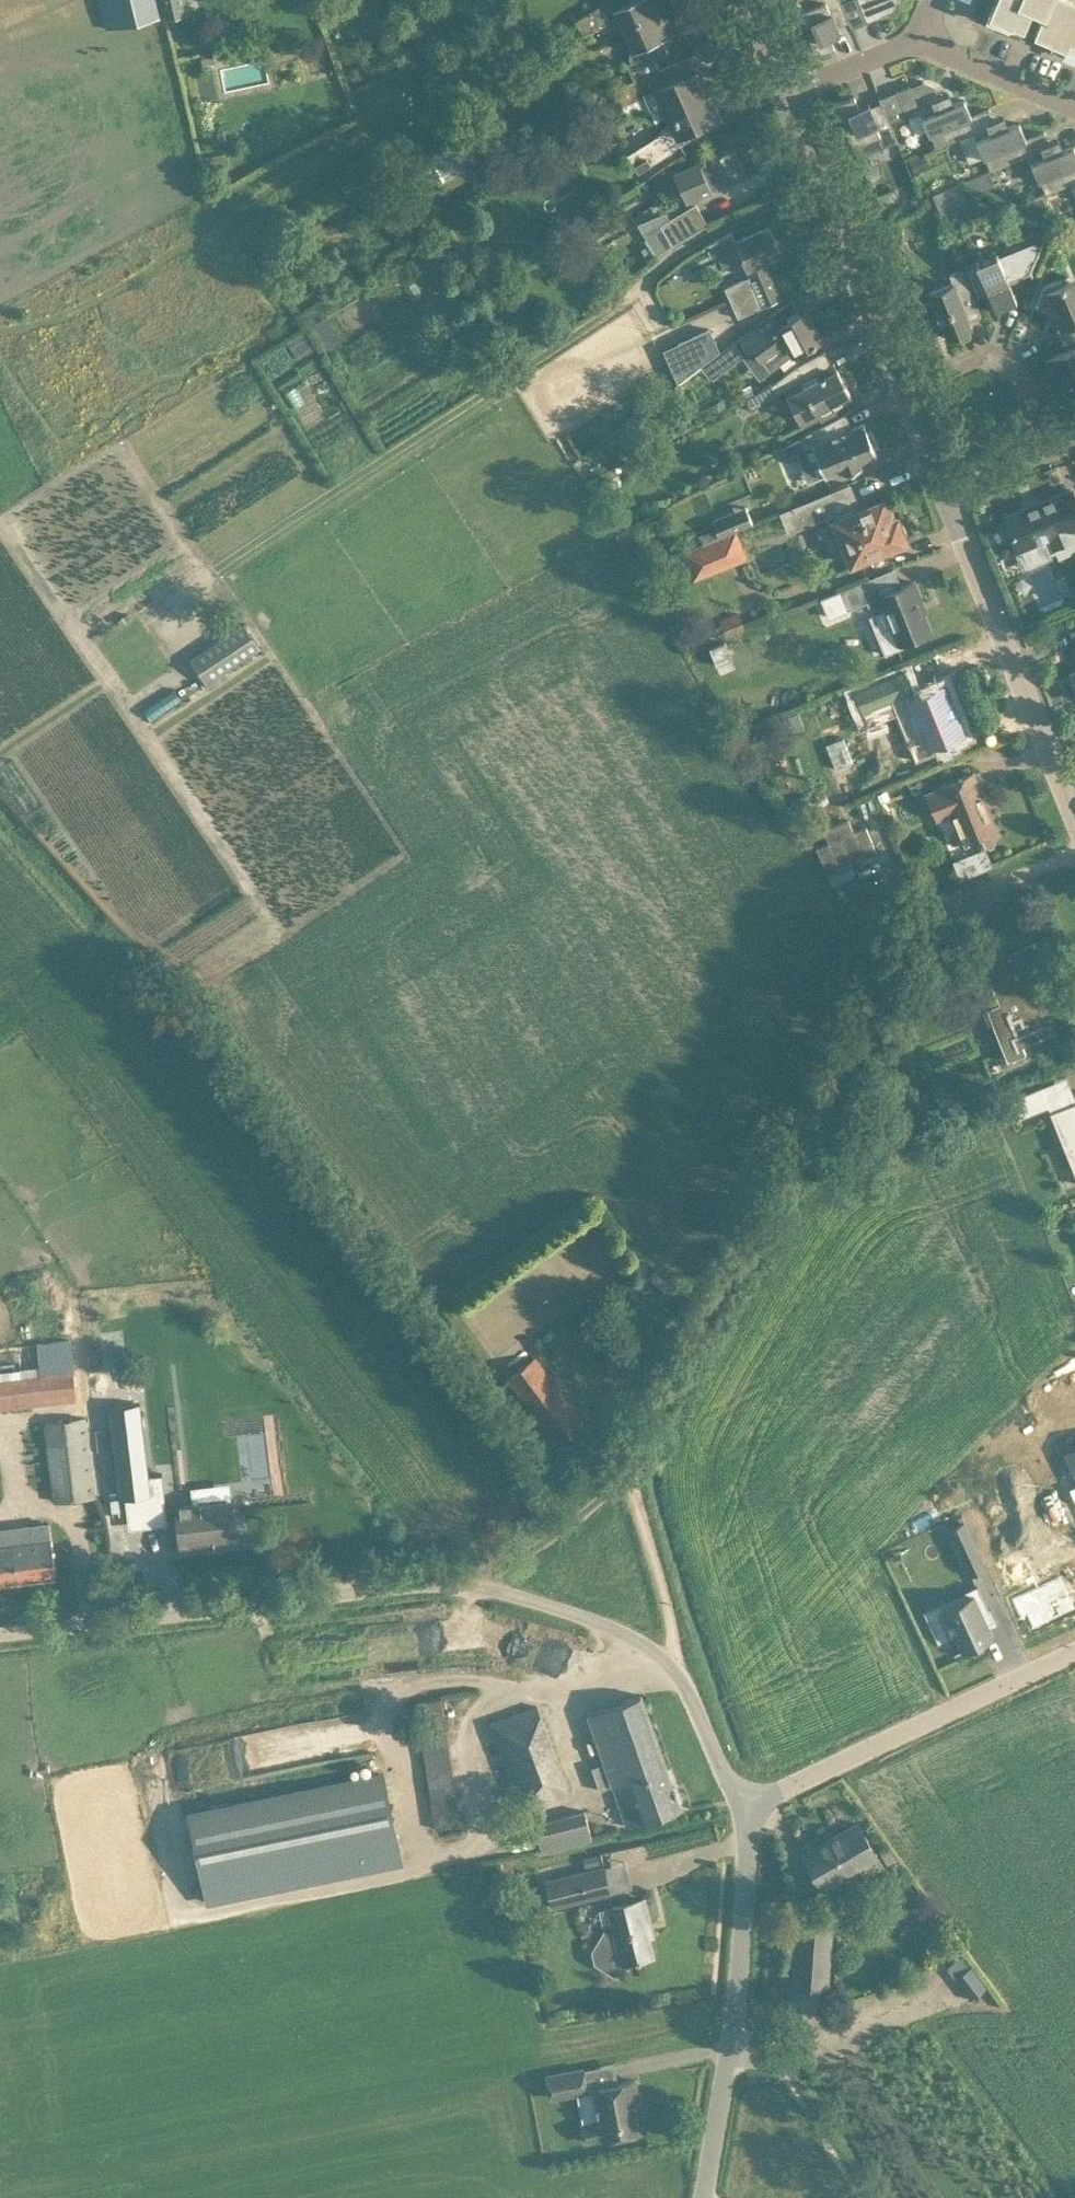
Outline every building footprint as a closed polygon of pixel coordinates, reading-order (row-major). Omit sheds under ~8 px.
[(107,28),(159,15),(155,0),(100,0),(107,28)] [(165,19),(190,12),(187,0),(160,0),(165,19)] [(323,9),(332,6),(330,0),(320,0),(323,9)] [(615,7),(633,50),(628,52),(634,66),(629,68),(633,78),(634,78),(660,67),(659,66),(655,58),(665,54),(659,39),(682,29),(670,0),(620,0),(622,4),(615,7)] [(796,2),(799,10),(816,53),(834,46),(830,34),(840,31),(836,21),(847,16),(841,2),(840,0),(796,0),(796,2)] [(847,16),(851,27),(881,15),(880,15),(892,10),(893,11),(897,0),(845,0),(841,2),(847,16)] [(1026,23),(1033,7),(1043,11),(1033,34),(1074,51),(1074,0),(995,0),(988,16),(1012,26),(1015,18),(1026,23)] [(209,51),(199,53),(202,65),(212,63),(209,51)] [(623,104),(624,104),(630,117),(638,114),(654,120),(667,114),(672,125),(628,153),(639,169),(681,143),(676,135),(718,116),(698,70),(677,79),(670,62),(659,66),(660,67),(634,78),(633,78),(615,86),(623,104)] [(910,85),(896,90),(880,97),(890,123),(919,111),(929,134),(930,133),(935,146),(932,147),(933,148),(968,134),(963,120),(972,117),(971,115),(964,99),(953,103),(949,93),(939,97),(934,86),(934,85),(922,80),(922,81),(910,86),(910,85)] [(854,94),(836,102),(858,157),(898,141),(883,107),(872,111),(868,102),(859,106),(854,94)] [(963,120),(968,134),(973,132),(984,157),(985,156),(990,169),(987,170),(987,171),(1023,157),(1018,143),(1026,138),(1019,122),(1008,126),(1004,116),(994,120),(989,108),(971,115),(972,117),(963,120)] [(1023,157),(1028,155),(1038,180),(1040,180),(1045,192),(1042,193),(1042,194),(1074,181),(1074,172),(1073,166),(1074,165),(1074,148),(1074,145),(1062,149),(1058,139),(1049,143),(1044,131),(1026,138),(1018,143),(1023,157)] [(700,159),(673,171),(686,200),(712,189),(711,186),(719,182),(720,185),(746,173),(733,144),(707,156),(707,157),(708,159),(701,162),(700,159)] [(909,158),(915,173),(931,166),(925,151),(909,158)] [(896,187),(877,195),(883,210),(902,202),(896,187)] [(919,198),(922,209),(933,205),(930,194),(919,198)] [(1018,204),(1039,212),(1048,208),(1041,195),(1018,204)] [(580,202),(571,208),(578,219),(587,214),(580,202)] [(660,224),(672,244),(708,223),(696,203),(660,224)] [(750,274),(726,285),(739,315),(780,297),(775,286),(763,260),(781,252),(769,226),(749,234),(737,240),(735,241),(737,244),(733,246),(738,256),(741,254),(750,274)] [(998,253),(968,267),(966,264),(965,264),(978,297),(979,296),(978,293),(987,289),(995,309),(1017,300),(1009,281),(1030,272),(1032,275),(1033,274),(1031,270),(1049,227),(1048,226),(1040,244),(1033,241),(999,257),(998,253)] [(932,300),(923,304),(935,333),(944,330),(947,338),(972,328),(969,319),(981,315),(962,268),(949,274),(953,282),(929,292),(932,300)] [(445,272),(428,283),(439,302),(455,292),(448,281),(450,280),(445,272)] [(1048,283),(1044,285),(1036,303),(1054,310),(1066,340),(1062,342),(1063,343),(1074,338),(1074,278),(1063,283),(1061,278),(1048,283)] [(720,351),(712,357),(722,371),(743,355),(754,347),(763,360),(766,357),(774,367),(793,352),(801,348),(820,337),(805,310),(786,320),(779,324),(771,312),(734,340),(720,351)] [(327,313),(313,321),(328,346),(342,338),(327,313)] [(709,329),(680,342),(693,371),(701,365),(712,357),(720,351),(709,329)] [(1066,350),(1046,358),(1057,385),(1074,378),(1074,347),(1066,350)] [(824,349),(796,365),(771,383),(746,396),(752,406),(785,388),(803,424),(819,416),(821,419),(837,411),(832,402),(850,392),(834,363),(832,364),(824,349)] [(721,399),(707,407),(711,415),(725,407),(721,399)] [(799,437),(781,446),(785,457),(797,452),(810,482),(825,476),(842,469),(844,473),(862,466),(860,462),(877,455),(873,447),(878,445),(871,429),(867,430),(864,422),(851,428),(844,413),(799,437)] [(615,466),(602,473),(610,489),(624,483),(615,466)] [(1004,527),(1006,531),(1007,530),(1010,539),(1014,537),(1017,545),(1019,551),(1018,551),(1020,557),(1022,557),(1025,565),(1051,554),(1045,538),(1049,537),(1054,547),(1074,539),(1070,527),(1074,525),(1074,499),(1071,489),(1040,502),(1042,506),(1026,512),(1024,508),(1005,516),(1009,525),(1004,527)] [(798,503),(797,503),(804,522),(805,522),(826,513),(836,510),(838,509),(831,490),(798,503)] [(834,520),(821,525),(829,546),(843,540),(852,562),(867,556),(867,557),(880,551),(885,549),(905,540),(904,537),(907,533),(902,521),(897,521),(896,517),(891,519),(883,500),(870,505),(859,509),(859,510),(851,513),(850,510),(833,517),(834,520)] [(733,510),(713,518),(720,535),(735,529),(736,528),(740,527),(733,510)] [(720,535),(699,543),(710,570),(746,555),(735,529),(720,535)] [(838,589),(820,597),(821,598),(829,616),(846,609),(867,601),(872,613),(885,608),(892,624),(876,630),(884,653),(903,645),(902,642),(910,639),(930,630),(923,612),(926,610),(923,603),(914,581),(881,594),(873,576),(853,584),(838,589)] [(128,613),(118,619),(122,625),(131,618),(128,613)] [(720,621),(726,636),(746,627),(740,613),(720,621)] [(245,623),(190,659),(210,689),(230,676),(225,669),(260,646),(245,623)] [(725,642),(709,649),(716,666),(732,660),(725,642)] [(909,692),(890,699),(897,717),(915,710),(930,747),(944,742),(964,733),(964,732),(961,733),(954,715),(956,714),(944,684),(911,697),(909,692)] [(973,771),(953,779),(940,784),(941,787),(927,792),(937,817),(951,812),(965,847),(998,834),(973,771)] [(816,838),(826,863),(876,843),(866,818),(854,823),(849,810),(824,820),(829,833),(816,838)] [(991,864),(985,849),(969,855),(975,871),(991,864)] [(1033,942),(1013,950),(984,962),(1000,1003),(986,1008),(1007,1061),(1026,1053),(1023,1045),(1055,1031),(1044,1004),(1048,1002),(1038,976),(1046,973),(1033,942)] [(1020,1116),(1049,1105),(1041,1086),(1013,1098),(1020,1116)] [(1074,1171),(1074,1102),(1051,1112),(1074,1171)] [(76,1399),(69,1340),(40,1343),(42,1369),(0,1374),(0,1408),(76,1399)] [(509,1377),(552,1435),(565,1453),(591,1433),(535,1357),(509,1377)] [(138,1402),(109,1405),(121,1498),(149,1494),(138,1402)] [(84,1417),(44,1422),(54,1500),(94,1495),(84,1417)] [(176,1507),(179,1526),(181,1548),(204,1545),(203,1541),(236,1537),(232,1500),(176,1507)] [(964,1519),(948,1527),(970,1574),(986,1567),(964,1519)] [(0,1544),(0,1583),(56,1577),(54,1555),(50,1522),(23,1525),(25,1541),(0,1544)] [(1060,1576),(1012,1599),(1021,1618),(1027,1615),(1033,1627),(1074,1608),(1060,1576)] [(946,1606),(966,1649),(998,1634),(991,1620),(997,1617),(981,1582),(970,1588),(972,1593),(946,1606)] [(588,1712),(604,1760),(591,1765),(599,1788),(628,1777),(635,1799),(620,1804),(627,1825),(680,1806),(641,1693),(588,1712)] [(536,1703),(489,1720),(520,1808),(567,1791),(536,1703)] [(456,1823),(452,1714),(425,1716),(430,1824),(456,1823)] [(167,1821),(186,1907),(381,1866),(362,1780),(167,1821)] [(584,1809),(535,1822),(543,1850),(593,1838),(584,1809)] [(821,1885),(840,1874),(858,1863),(866,1876),(883,1866),(859,1822),(804,1853),(821,1885)] [(598,1855),(584,1858),(586,1869),(600,1865),(598,1855)] [(604,1866),(546,1880),(553,1906),(610,1892),(604,1866)] [(622,1902),(609,1905),(599,1907),(604,1929),(592,1949),(595,1962),(615,1974),(622,1961),(653,1954),(644,1919),(649,1918),(643,1897),(622,1902)] [(798,1924),(793,1985),(828,1987),(832,1926),(798,1924)] [(946,1967),(969,1999),(986,1986),(963,1955),(946,1967)] [(583,2068),(547,2075),(551,2097),(587,2090),(583,2068)] [(597,2125),(583,2127),(585,2140),(603,2137),(640,2130),(634,2096),(637,2096),(634,2079),(594,2087),(600,2120),(597,2121),(597,2125)]
